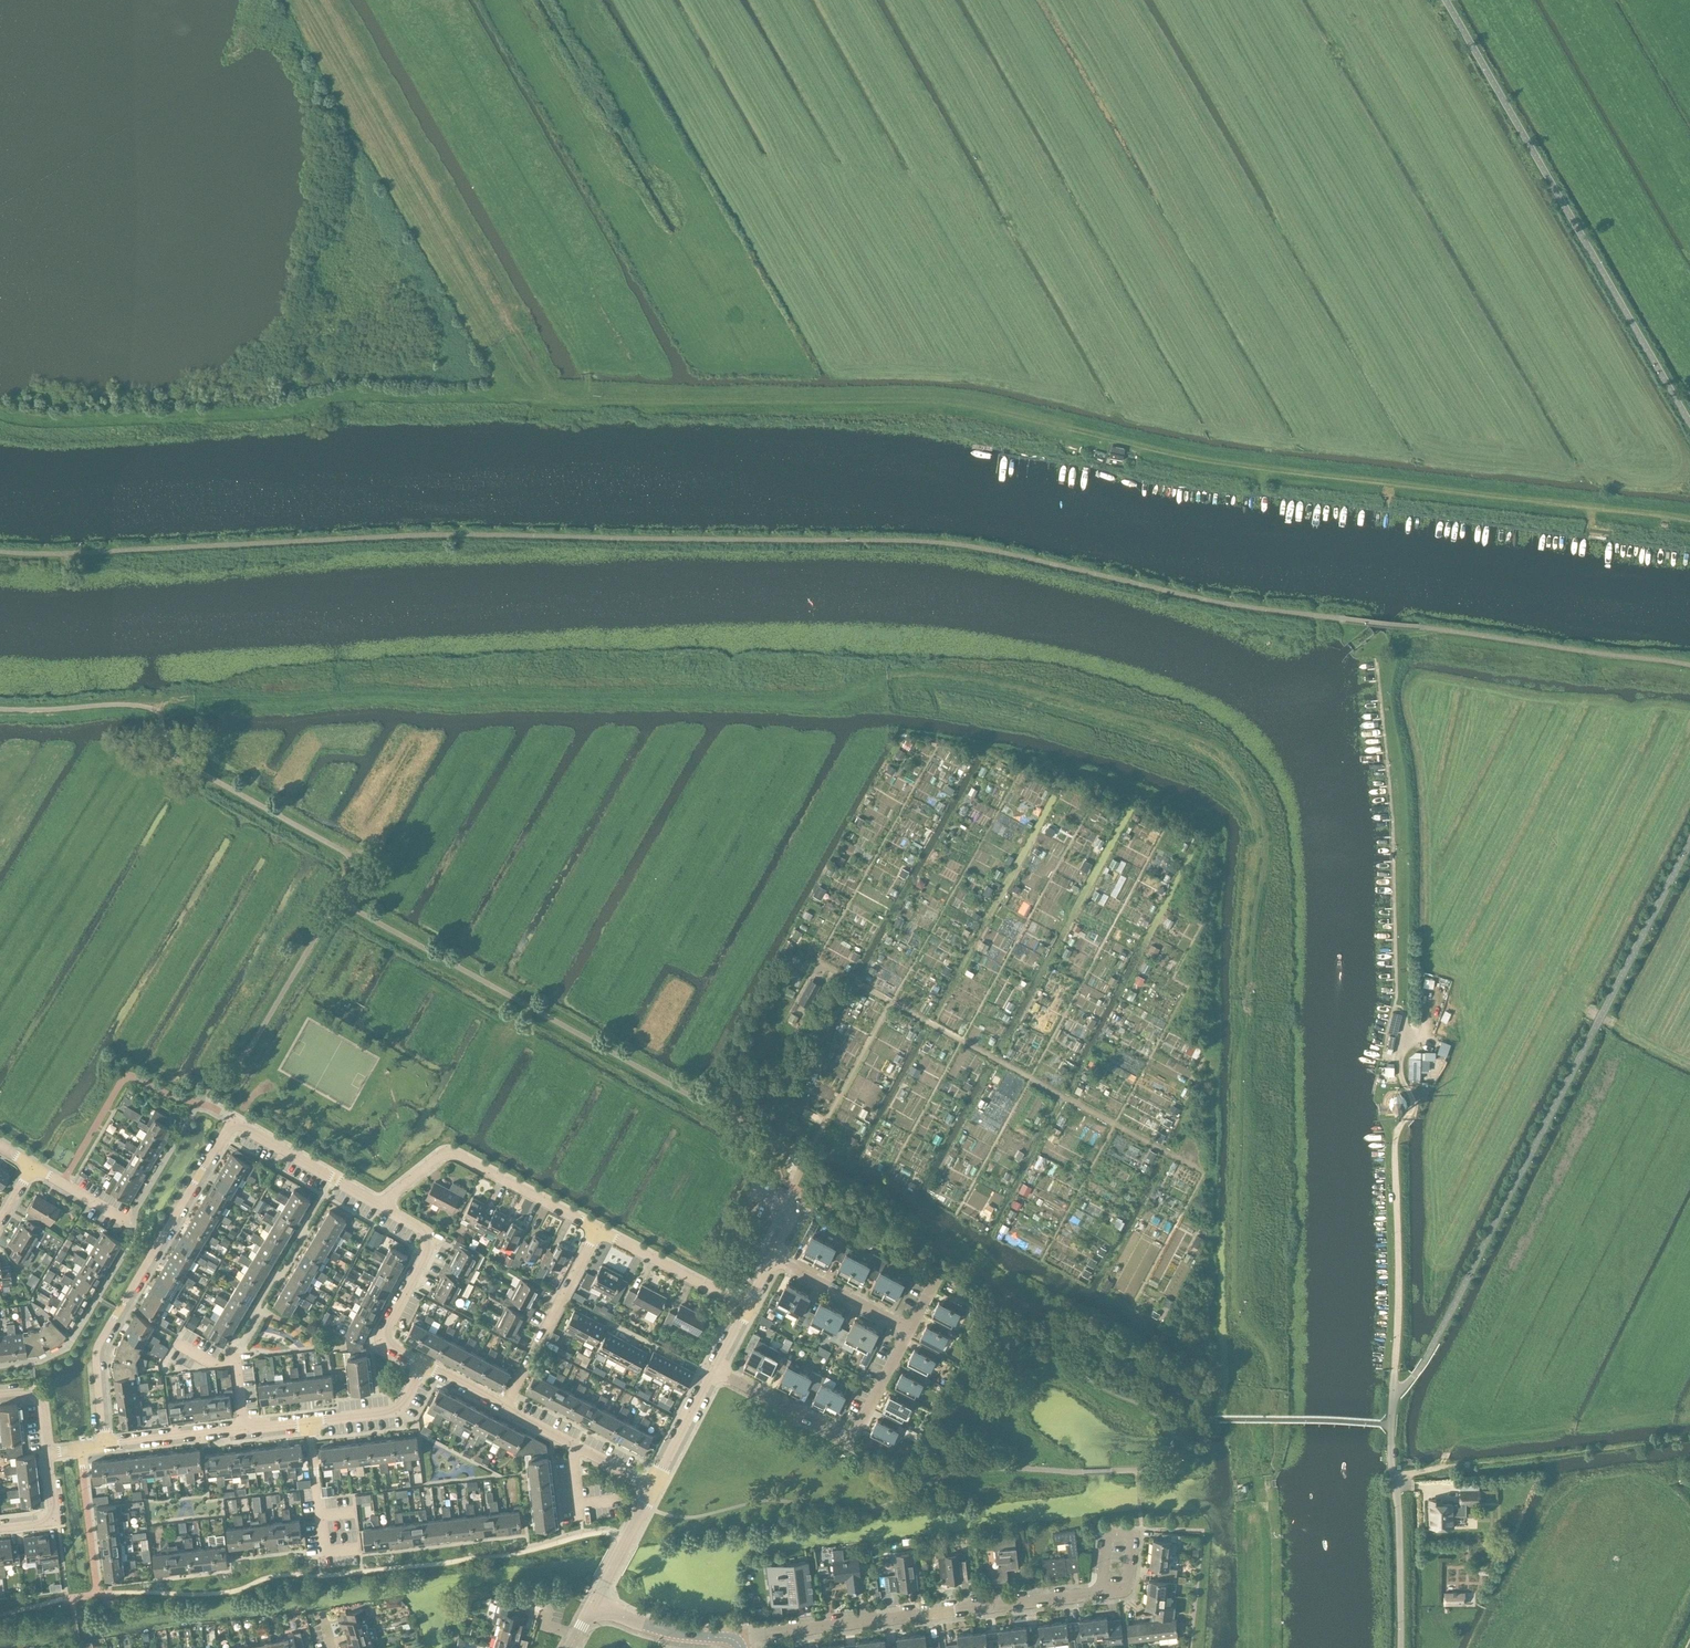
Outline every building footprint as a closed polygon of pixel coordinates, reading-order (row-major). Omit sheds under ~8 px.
[(810,979),(799,1001),(809,1007),(821,985),(810,979)] [(1451,1014),(1450,1013),(1445,1010),(1440,1020),(1446,1023),(1451,1014)] [(1397,1034),(1400,1022),(1390,1019),(1387,1031),(1397,1034)] [(1393,1049),(1395,1037),(1390,1035),(1387,1053),(1393,1054),(1394,1049),(1393,1049)] [(754,1038),(750,1044),(764,1052),(768,1046),(754,1038)] [(1446,1057),(1451,1044),(1442,1040),(1437,1053),(1446,1057)] [(1409,1058),(1408,1079),(1420,1080),(1420,1072),(1420,1071),(1427,1072),(1428,1061),(1421,1061),(1421,1059),(1425,1059),(1425,1052),(1416,1052),(1409,1058)] [(1394,1067),(1394,1064),(1389,1064),(1389,1067),(1385,1067),(1385,1076),(1394,1076),(1394,1067)] [(1408,1108),(1408,1106),(1409,1105),(1409,1103),(1409,1100),(1406,1100),(1405,1099),(1403,1097),(1402,1096),(1400,1095),(1398,1095),(1396,1095),(1394,1096),(1392,1097),(1390,1099),(1390,1101),(1389,1103),(1389,1105),(1390,1107),(1391,1109),(1393,1110),(1395,1111),(1397,1112),(1399,1112),(1401,1111),(1403,1110),(1404,1109),(1405,1107),(1408,1108)] [(171,1115),(170,1117),(155,1109),(146,1123),(144,1122),(140,1128),(145,1130),(146,1127),(167,1139),(173,1129),(171,1127),(176,1118),(171,1115)] [(130,1117),(138,1122),(139,1119),(140,1117),(132,1113),(130,1117)] [(142,1138),(161,1150),(167,1139),(146,1127),(145,1130),(146,1131),(142,1138)] [(132,1142),(128,1148),(133,1151),(134,1148),(155,1160),(161,1150),(142,1138),(137,1146),(132,1142)] [(124,1146),(128,1148),(132,1142),(127,1140),(125,1143),(124,1146)] [(134,1152),(130,1159),(148,1170),(155,1160),(134,1148),(133,1151),(134,1152)] [(248,1173),(250,1174),(254,1167),(252,1161),(247,1157),(245,1161),(232,1153),(226,1164),(246,1176),(248,1173)] [(116,1169),(120,1171),(122,1168),(142,1180),(148,1170),(130,1159),(125,1166),(119,1163),(116,1169)] [(111,1166),(116,1169),(119,1163),(115,1160),(113,1163),(111,1166)] [(219,1174),(238,1185),(242,1177),(248,1181),(252,1175),(250,1174),(248,1173),(246,1176),(226,1164),(219,1174)] [(117,1179),(136,1191),(142,1180),(122,1168),(120,1171),(122,1172),(117,1179)] [(8,1174),(0,1169),(0,1188),(8,1174)] [(219,1174),(213,1184),(234,1196),(235,1193),(234,1192),(238,1185),(219,1174)] [(252,1175),(248,1181),(253,1184),(255,1185),(257,1182),(255,1180),(256,1178),(252,1175)] [(105,1190),(110,1193),(112,1191),(130,1202),(136,1191),(117,1179),(113,1177),(105,1190)] [(463,1196),(467,1189),(453,1182),(450,1188),(435,1181),(426,1198),(451,1211),(460,1194),(463,1196)] [(207,1194),(226,1205),(230,1198),(236,1202),(240,1196),(235,1193),(234,1196),(213,1184),(207,1194)] [(285,1199),(304,1210),(310,1199),(294,1190),(289,1197),(287,1196),(285,1199)] [(275,1197),(279,1200),(283,1193),(279,1191),(275,1197)] [(24,1217),(25,1217),(34,1223),(36,1224),(39,1219),(49,1225),(59,1208),(36,1193),(26,1210),(28,1211),(24,1217)] [(285,1204),(281,1211),(298,1221),(304,1210),(285,1199),(287,1196),(283,1193),(279,1200),(285,1204)] [(221,1217),(223,1214),(221,1213),(226,1205),(207,1194),(201,1205),(221,1217)] [(473,1197),(462,1218),(468,1222),(467,1225),(469,1226),(476,1230),(477,1230),(486,1214),(480,1211),(484,1203),(473,1197)] [(240,1204),(240,1206),(246,1210),(249,1205),(242,1201),(240,1204)] [(195,1215),(214,1226),(216,1228),(220,1220),(224,1222),(227,1216),(223,1214),(221,1217),(201,1205),(195,1215)] [(486,1214),(477,1230),(483,1233),(485,1230),(496,1236),(507,1215),(496,1209),(492,1217),(486,1214)] [(340,1230),(338,1234),(343,1237),(347,1230),(342,1227),(347,1220),(330,1210),(324,1220),(340,1230)] [(262,1218),(267,1220),(271,1214),(266,1211),(262,1218)] [(273,1220),(292,1231),(298,1221),(281,1211),(277,1218),(275,1216),(273,1220)] [(817,1212),(812,1220),(813,1221),(818,1224),(819,1224),(824,1215),(818,1212),(817,1212)] [(273,1224),(269,1231),(286,1241),(292,1231),(273,1220),(275,1216),(271,1214),(267,1220),(273,1224)] [(209,1237),(211,1234),(209,1233),(214,1226),(195,1215),(189,1225),(209,1237)] [(324,1220),(317,1231),(334,1241),(338,1234),(340,1230),(324,1220)] [(802,1255),(813,1260),(824,1239),(813,1234),(818,1224),(813,1221),(812,1220),(803,1238),(809,1241),(802,1255)] [(13,1232),(34,1245),(37,1239),(40,1240),(46,1230),(36,1224),(34,1223),(31,1229),(20,1222),(13,1232)] [(502,1227),(494,1243),(495,1244),(500,1247),(503,1243),(514,1249),(524,1228),(513,1222),(508,1230),(502,1227)] [(183,1235),(201,1246),(206,1239),(212,1243),(215,1237),(211,1234),(209,1237),(189,1225),(183,1235)] [(469,1226),(466,1231),(469,1233),(473,1235),(476,1230),(469,1226)] [(228,1234),(233,1237),(237,1231),(231,1228),(228,1234)] [(374,1229),(368,1241),(378,1246),(384,1234),(374,1229)] [(347,1230),(343,1237),(348,1240),(352,1233),(347,1230)] [(88,1241),(92,1243),(94,1240),(114,1252),(120,1241),(102,1231),(98,1238),(92,1234),(88,1241)] [(261,1240),(279,1251),(286,1241),(269,1231),(265,1238),(263,1237),(261,1240)] [(330,1252),(328,1256),(332,1258),(336,1252),(340,1254),(330,1248),(334,1241),(317,1231),(311,1241),(330,1252)] [(9,1255),(14,1258),(26,1265),(33,1252),(30,1251),(34,1245),(13,1232),(7,1243),(13,1247),(9,1255)] [(250,1238),(255,1241),(259,1234),(254,1232),(250,1238)] [(261,1245),(257,1252),(273,1262),(279,1251),(261,1240),(263,1237),(259,1234),(255,1241),(261,1245)] [(525,1239),(510,1266),(515,1269),(517,1265),(519,1266),(523,1259),(526,1255),(536,1260),(547,1240),(535,1234),(530,1242),(525,1239)] [(197,1258),(199,1255),(197,1254),(201,1246),(183,1235),(177,1246),(197,1258)] [(215,1237),(212,1243),(216,1245),(218,1242),(226,1247),(231,1240),(224,1236),(222,1239),(221,1238),(219,1240),(215,1237)] [(458,1248),(454,1256),(473,1266),(476,1268),(484,1254),(457,1239),(453,1246),(458,1248)] [(824,1239),(813,1260),(824,1266),(831,1253),(837,1256),(843,1244),(837,1241),(834,1245),(824,1239)] [(94,1245),(90,1252),(108,1262),(114,1252),(94,1240),(92,1243),(94,1245)] [(311,1241),(305,1252),(322,1262),(326,1255),(328,1256),(330,1252),(311,1241)] [(549,1248),(540,1264),(547,1267),(549,1263),(560,1269),(567,1257),(569,1253),(571,1249),(559,1243),(555,1251),(549,1248)] [(836,1272),(847,1278),(858,1257),(860,1253),(843,1244),(837,1256),(843,1259),(836,1272)] [(170,1256),(189,1267),(194,1260),(200,1263),(203,1257),(199,1255),(197,1258),(177,1246),(170,1256)] [(384,1257),(402,1266),(407,1255),(390,1246),(386,1254),(384,1257)] [(372,1255),(377,1258),(380,1251),(375,1248),(372,1255)] [(382,1261),(379,1268),(396,1277),(402,1266),(384,1257),(386,1254),(380,1251),(377,1258),(382,1261)] [(76,1262),(79,1264),(81,1260),(102,1272),(108,1262),(90,1252),(86,1258),(80,1255),(76,1262)] [(248,1261),(267,1272),(273,1262),(257,1252),(253,1259),(250,1258),(248,1261)] [(318,1273),(316,1276),(320,1279),(324,1272),(318,1268),(322,1262),(305,1252),(299,1262),(318,1273)] [(336,1252),(332,1258),(336,1261),(340,1254),(336,1252)] [(238,1259),(242,1262),(246,1255),(242,1253),(238,1259)] [(858,1257),(847,1278),(858,1284),(865,1271),(871,1274),(880,1256),(874,1253),(869,1263),(858,1257)] [(249,1266),(245,1273),(261,1282),(267,1272),(248,1261),(250,1258),(246,1255),(242,1262),(249,1266)] [(185,1278),(186,1275),(185,1274),(189,1267),(170,1256),(164,1266),(185,1278)] [(469,1281),(476,1268),(473,1266),(454,1256),(450,1263),(445,1261),(442,1267),(469,1281)] [(870,1290),(881,1296),(889,1281),(892,1275),(882,1269),(887,1260),(880,1256),(871,1274),(877,1277),(870,1290)] [(82,1265),(78,1272),(96,1283),(102,1272),(81,1260),(79,1264),(82,1265)] [(299,1262),(293,1272),(307,1281),(309,1282),(310,1282),(314,1275),(316,1276),(318,1273),(299,1262)] [(1,1282),(1,1286),(11,1285),(9,1264),(0,1265),(0,1282),(1,1282)] [(592,1285),(602,1291),(607,1281),(612,1270),(602,1265),(596,1276),(587,1272),(581,1285),(590,1289),(592,1285)] [(158,1276),(177,1288),(181,1290),(185,1282),(187,1284),(189,1281),(191,1278),(186,1275),(185,1278),(164,1266),(158,1276)] [(443,1276),(439,1283),(459,1293),(462,1295),(469,1281),(442,1267),(439,1273),(443,1276)] [(371,1278),(390,1288),(396,1277),(379,1268),(375,1275),(373,1274),(371,1278)] [(361,1276),(365,1279),(369,1272),(364,1270),(361,1276)] [(607,1281),(602,1291),(612,1296),(610,1300),(616,1303),(623,1291),(617,1288),(623,1276),(612,1270),(607,1281)] [(334,1277),(340,1280),(343,1274),(338,1271),(334,1277)] [(357,1275),(349,1271),(346,1277),(353,1282),(357,1275)] [(64,1282),(67,1284),(69,1281),(89,1293),(96,1283),(78,1272),(73,1279),(67,1275),(64,1281),(64,1282)] [(305,1293),(303,1297),(308,1299),(310,1296),(312,1293),(306,1289),(310,1282),(309,1282),(307,1281),(293,1272),(287,1282),(305,1293)] [(324,1272),(320,1279),(324,1281),(328,1274),(324,1272)] [(371,1282),(367,1289),(385,1298),(390,1288),(371,1278),(373,1274),(369,1272),(365,1279),(371,1282)] [(520,1278),(515,1288),(535,1298),(539,1291),(543,1293),(547,1286),(519,1272),(517,1276),(520,1278)] [(33,1286),(38,1276),(33,1273),(28,1283),(33,1286)] [(226,1280),(230,1282),(231,1281),(234,1276),(230,1273),(226,1280)] [(236,1282),(255,1293),(261,1282),(245,1273),(240,1280),(238,1278),(237,1281),(236,1282)] [(889,1281),(881,1296),(892,1302),(899,1288),(905,1291),(911,1280),(905,1276),(903,1280),(892,1275),(889,1281)] [(173,1299),(174,1296),(176,1297),(181,1290),(177,1288),(158,1276),(152,1287),(173,1299)] [(237,1286),(232,1293),(249,1303),(255,1293),(236,1282),(237,1281),(238,1278),(234,1276),(231,1281),(230,1282),(237,1286)] [(70,1286),(65,1293),(83,1303),(89,1293),(69,1281),(67,1284),(70,1286)] [(303,1297),(305,1293),(287,1282),(281,1293),(298,1303),(307,1309),(312,1302),(308,1299),(303,1297)] [(428,1295),(455,1309),(457,1305),(454,1303),(459,1293),(439,1283),(435,1290),(431,1288),(428,1295)] [(665,1300),(666,1297),(642,1284),(637,1293),(629,1289),(623,1302),(631,1306),(634,1301),(658,1314),(663,1303),(664,1303),(666,1301),(665,1300)] [(774,1294),(767,1306),(774,1309),(777,1304),(787,1310),(798,1289),(786,1284),(780,1297),(774,1294)] [(146,1297),(165,1308),(169,1301),(175,1304),(179,1299),(176,1297),(174,1296),(173,1299),(152,1287),(146,1297)] [(360,1299),(379,1309),(385,1298),(367,1289),(363,1287),(360,1294),(362,1295),(360,1299)] [(505,1300),(532,1314),(535,1308),(531,1306),(535,1298),(515,1288),(510,1298),(507,1296),(505,1300)] [(798,1315),(795,1320),(792,1326),(799,1330),(802,1324),(808,1312),(802,1309),(809,1295),(798,1289),(787,1310),(798,1315)] [(349,1298),(354,1300),(358,1293),(353,1291),(349,1298)] [(579,1301),(582,1295),(575,1292),(572,1297),(579,1301)] [(51,1303),(55,1305),(57,1302),(77,1314),(83,1303),(65,1293),(61,1300),(55,1296),(51,1303)] [(226,1303),(243,1313),(249,1303),(232,1293),(228,1300),(226,1303)] [(274,1303),(289,1312),(287,1315),(293,1318),(297,1312),(293,1310),(298,1303),(281,1293),(274,1303)] [(310,1296),(308,1299),(312,1302),(316,1295),(312,1293),(310,1296)] [(360,1303),(356,1310),(374,1320),(379,1309),(360,1299),(362,1295),(360,1294),(358,1293),(354,1300),(360,1303)] [(501,1298),(491,1293),(489,1297),(499,1302),(501,1298)] [(214,1300),(219,1304),(223,1297),(218,1294),(214,1300)] [(481,1304),(485,1306),(489,1298),(485,1296),(481,1304)] [(158,1318),(156,1321),(161,1324),(165,1318),(160,1315),(165,1308),(146,1297),(140,1307),(158,1318)] [(224,1307),(220,1314),(237,1323),(243,1313),(226,1303),(228,1300),(223,1297),(219,1304),(224,1307)] [(939,1301),(934,1310),(932,1315),(938,1318),(951,1325),(954,1320),(955,1321),(959,1312),(964,1315),(967,1308),(948,1298),(944,1304),(939,1301)] [(506,1305),(501,1315),(520,1326),(521,1326),(525,1318),(529,1320),(532,1314),(505,1300),(503,1303),(506,1305)] [(808,1312),(802,1324),(808,1327),(811,1322),(821,1327),(832,1307),(821,1301),(814,1315),(808,1312)] [(57,1306),(53,1314),(58,1316),(70,1323),(71,1324),(77,1314),(57,1302),(55,1305),(57,1306)] [(602,1307),(596,1304),(593,1309),(599,1312),(602,1307)] [(697,1334),(706,1317),(682,1304),(676,1314),(670,1311),(662,1325),(669,1328),(673,1321),(697,1334)] [(832,1307),(821,1327),(832,1333),(829,1338),(836,1341),(842,1329),(836,1326),(843,1313),(832,1307)] [(564,1329),(575,1334),(585,1315),(575,1309),(564,1329)] [(327,1310),(324,1316),(332,1320),(335,1314),(327,1310)] [(349,1320),(368,1330),(374,1320),(356,1310),(353,1317),(351,1316),(349,1320)] [(613,1313),(607,1310),(604,1315),(610,1318),(613,1313)] [(338,1319),(343,1321),(346,1314),(342,1312),(338,1319)] [(150,1337),(152,1334),(150,1333),(155,1325),(136,1314),(130,1324),(150,1337)] [(187,1326),(194,1330),(200,1318),(194,1314),(187,1326)] [(201,1321),(206,1324),(210,1317),(205,1314),(201,1321)] [(212,1323),(231,1334),(237,1323),(220,1314),(216,1321),(214,1319),(212,1323)] [(349,1324),(344,1334),(346,1335),(346,1332),(362,1341),(363,1341),(368,1330),(349,1320),(351,1316),(346,1314),(343,1321),(349,1324)] [(428,1314),(425,1319),(432,1322),(434,1318),(428,1314)] [(490,1327),(518,1342),(521,1335),(517,1333),(521,1326),(520,1326),(501,1315),(495,1325),(492,1324),(490,1327)] [(585,1315),(575,1334),(585,1339),(595,1320),(585,1315)] [(58,1316),(56,1320),(66,1330),(70,1323),(58,1316)] [(33,1319),(47,1347),(57,1343),(40,1326),(36,1317),(33,1319)] [(40,1326),(57,1343),(65,1334),(48,1317),(40,1326)] [(224,1345),(231,1334),(212,1323),(214,1319),(210,1317),(206,1324),(212,1327),(208,1335),(224,1345)] [(938,1318),(936,1322),(949,1329),(951,1325),(938,1318)] [(34,1329),(37,1352),(47,1347),(33,1319),(30,1320),(34,1329)] [(405,1338),(416,1344),(426,1325),(430,1327),(432,1322),(425,1319),(422,1325),(414,1321),(405,1338)] [(842,1329),(836,1341),(842,1345),(845,1339),(856,1345),(866,1325),(855,1319),(848,1332),(842,1329)] [(595,1320),(585,1339),(595,1345),(605,1325),(595,1320)] [(946,1333),(949,1329),(936,1322),(935,1322),(932,1327),(927,1324),(919,1338),(939,1349),(942,1344),(943,1344),(948,1334),(946,1333)] [(123,1335),(142,1346),(147,1339),(153,1342),(156,1337),(152,1334),(150,1337),(130,1324),(123,1335)] [(426,1325),(416,1344),(427,1350),(436,1333),(429,1329),(430,1327),(426,1325)] [(449,1325),(447,1330),(453,1333),(456,1329),(449,1325)] [(860,1362),(867,1365),(876,1347),(870,1344),(877,1331),(866,1325),(856,1345),(866,1350),(860,1362)] [(11,1332),(14,1355),(25,1354),(23,1332),(15,1333),(14,1327),(6,1328),(7,1332),(11,1332)] [(23,1330),(23,1332),(25,1354),(29,1353),(37,1352),(34,1329),(23,1330)] [(436,1333),(427,1350),(438,1355),(448,1336),(451,1338),(453,1333),(447,1330),(443,1336),(436,1333)] [(597,1351),(607,1356),(617,1337),(607,1331),(597,1351)] [(2,1357),(14,1355),(11,1332),(7,1332),(7,1334),(0,1335),(0,1342),(2,1357)] [(348,1357),(352,1392),(371,1389),(367,1353),(366,1347),(363,1348),(362,1341),(346,1332),(346,1335),(348,1357)] [(559,1335),(553,1332),(549,1338),(556,1341),(559,1335)] [(743,1366),(754,1372),(766,1351),(769,1345),(758,1339),(760,1336),(754,1332),(744,1350),(750,1353),(743,1366)] [(117,1345),(138,1357),(144,1347),(142,1346),(123,1335),(117,1345)] [(665,1344),(668,1339),(660,1335),(657,1341),(665,1344)] [(448,1336),(438,1355),(448,1361),(457,1344),(450,1340),(451,1338),(448,1336)] [(470,1336),(468,1341),(474,1344),(477,1340),(470,1336)] [(617,1337),(607,1356),(617,1361),(627,1342),(617,1337)] [(457,1344),(448,1361),(459,1366),(469,1347),(472,1349),(474,1344),(468,1341),(464,1347),(457,1344)] [(168,1348),(158,1342),(157,1345),(152,1352),(162,1358),(168,1348)] [(627,1342),(617,1361),(627,1367),(637,1347),(627,1342)] [(117,1345),(115,1356),(147,1362),(148,1359),(138,1357),(117,1345)] [(766,1351),(754,1372),(766,1378),(773,1365),(779,1368),(788,1350),(781,1347),(779,1350),(769,1345),(766,1351)] [(930,1368),(935,1359),(940,1361),(943,1356),(923,1345),(920,1351),(915,1348),(907,1362),(927,1372),(930,1367),(930,1368)] [(469,1347),(459,1366),(469,1372),(478,1355),(471,1351),(472,1349),(469,1347)] [(637,1347),(627,1367),(637,1372),(648,1353),(637,1347)] [(564,1354),(574,1360),(576,1356),(566,1350),(566,1351),(564,1354)] [(777,1384),(789,1390),(800,1369),(789,1364),(791,1360),(790,1359),(793,1353),(788,1351),(788,1350),(779,1368),(784,1371),(777,1384)] [(643,1370),(654,1375),(664,1356),(654,1351),(643,1370)] [(478,1355),(469,1372),(480,1377),(490,1358),(493,1360),(496,1355),(489,1352),(485,1359),(478,1355)] [(115,1356),(113,1366),(137,1363),(146,1365),(147,1362),(115,1356)] [(566,1359),(559,1356),(557,1361),(563,1364),(566,1359)] [(664,1356),(654,1375),(664,1381),(674,1361),(664,1356)] [(490,1358),(480,1377),(490,1383),(499,1366),(492,1362),(493,1360),(490,1358)] [(674,1361),(664,1381),(674,1386),(684,1367),(674,1361)] [(113,1366),(115,1378),(136,1376),(138,1375),(137,1363),(113,1366)] [(499,1366),(490,1383),(502,1389),(509,1374),(512,1375),(516,1369),(509,1365),(506,1370),(499,1366)] [(684,1367),(674,1386),(684,1391),(694,1372),(684,1367)] [(217,1369),(218,1376),(228,1375),(227,1368),(217,1369)] [(307,1378),(309,1397),(321,1395),(319,1374),(322,1373),(322,1368),(314,1369),(315,1377),(307,1378)] [(525,1390),(537,1396),(547,1379),(539,1375),(540,1371),(536,1369),(534,1368),(531,1374),(533,1375),(525,1390)] [(800,1369),(789,1390),(800,1396),(807,1382),(813,1386),(819,1374),(812,1370),(810,1375),(800,1369)] [(918,1391),(922,1383),(927,1386),(931,1379),(924,1376),(911,1369),(908,1374),(902,1371),(895,1385),(915,1396),(917,1391),(918,1391)] [(202,1370),(194,1371),(196,1385),(200,1384),(204,1384),(202,1370)] [(283,1381),(286,1400),(298,1398),(295,1377),(299,1376),(298,1371),(291,1372),(291,1380),(283,1381)] [(319,1374),(321,1395),(334,1394),(332,1375),(323,1376),(322,1373),(319,1374)] [(261,1402),(274,1401),(271,1379),(275,1379),(275,1374),(267,1375),(268,1382),(259,1383),(261,1402)] [(812,1402),(823,1408),(834,1387),(823,1381),(825,1377),(819,1374),(813,1386),(819,1389),(812,1402)] [(558,1381),(547,1402),(558,1407),(567,1390),(560,1386),(563,1379),(557,1375),(555,1379),(558,1381)] [(115,1378),(117,1390),(141,1387),(140,1383),(138,1383),(136,1376),(115,1378)] [(295,1377),(298,1398),(309,1397),(307,1378),(299,1379),(299,1376),(295,1377)] [(271,1379),(274,1401),(286,1400),(283,1381),(275,1381),(275,1379),(271,1379)] [(547,1379),(537,1396),(547,1402),(558,1381),(555,1379),(553,1382),(547,1379)] [(118,1402),(139,1399),(140,1399),(139,1391),(145,1390),(144,1382),(140,1383),(141,1387),(117,1390),(118,1402)] [(834,1387),(823,1408),(834,1414),(841,1400),(847,1403),(856,1386),(850,1382),(844,1392),(834,1387)] [(579,1393),(569,1413),(579,1418),(589,1401),(581,1397),(584,1391),(578,1387),(576,1391),(579,1393)] [(193,1397),(196,1417),(208,1415),(205,1394),(209,1393),(208,1388),(201,1389),(201,1396),(193,1397)] [(438,1409),(436,1412),(439,1414),(450,1394),(439,1388),(430,1405),(438,1409)] [(181,1396),(184,1418),(196,1417),(193,1397),(192,1389),(184,1391),(185,1396),(181,1396)] [(217,1395),(219,1414),(232,1413),(230,1396),(233,1396),(232,1389),(225,1390),(225,1394),(217,1395)] [(567,1390),(558,1407),(569,1413),(579,1393),(576,1391),(574,1393),(567,1390)] [(169,1400),(171,1420),(184,1418),(181,1396),(185,1396),(184,1391),(177,1392),(178,1399),(169,1400)] [(883,1409),(892,1414),(891,1416),(897,1419),(898,1417),(902,1419),(905,1414),(906,1415),(910,1407),(915,1409),(918,1402),(912,1399),(899,1392),(895,1398),(890,1395),(885,1404),(883,1409)] [(205,1394),(208,1415),(219,1414),(217,1395),(209,1396),(209,1393),(205,1394)] [(439,1414),(436,1412),(434,1416),(441,1420),(445,1413),(452,1417),(461,1400),(450,1394),(439,1414)] [(660,1400),(658,1404),(663,1407),(665,1403),(667,1400),(661,1397),(660,1400)] [(589,1401),(579,1418),(590,1424),(600,1404),(604,1406),(606,1402),(599,1398),(596,1405),(589,1401)] [(118,1402),(120,1414),(144,1410),(143,1406),(141,1407),(140,1399),(139,1399),(118,1402)] [(461,1400),(452,1417),(459,1420),(457,1423),(458,1423),(461,1425),(471,1405),(461,1400)] [(646,1412),(651,1404),(643,1400),(639,1408),(646,1412)] [(1,1441),(0,1441),(0,1447),(5,1446),(6,1457),(14,1457),(14,1456),(22,1455),(20,1439),(16,1404),(0,1406),(0,1429),(1,1441)] [(600,1404),(590,1424),(601,1429),(610,1412),(603,1408),(604,1406),(600,1404)] [(458,1423),(457,1423),(455,1427),(462,1431),(463,1428),(471,1432),(473,1428),(482,1411),(471,1405),(461,1425),(458,1423)] [(142,1414),(148,1413),(147,1406),(143,1406),(144,1410),(120,1414),(122,1426),(143,1422),(142,1414)] [(610,1412),(601,1429),(611,1435),(619,1419),(621,1415),(625,1417),(627,1413),(620,1410),(617,1416),(610,1412)] [(482,1411),(473,1428),(480,1431),(479,1434),(482,1436),(492,1416),(482,1411)] [(619,1419),(611,1435),(622,1441),(622,1440),(631,1423),(624,1419),(625,1417),(621,1415),(619,1419)] [(439,1424),(441,1420),(434,1416),(432,1420),(439,1424)] [(482,1436),(479,1434),(477,1438),(483,1442),(487,1435),(494,1439),(503,1422),(492,1416),(482,1436)] [(899,1423),(900,1423),(886,1416),(883,1421),(878,1419),(870,1432),(890,1443),(892,1438),(894,1438),(897,1431),(899,1428),(897,1428),(899,1423)] [(622,1440),(622,1441),(632,1446),(643,1426),(646,1428),(648,1424),(641,1421),(638,1427),(631,1423),(622,1440)] [(503,1422),(494,1439),(501,1443),(500,1445),(503,1447),(514,1427),(503,1422)] [(899,1428),(897,1431),(917,1442),(921,1435),(899,1423),(897,1428),(899,1428)] [(643,1426),(632,1446),(644,1452),(653,1435),(645,1430),(646,1428),(643,1426)] [(460,1435),(462,1431),(455,1427),(453,1431),(460,1435)] [(503,1447),(500,1445),(498,1449),(505,1453),(508,1446),(516,1450),(525,1433),(514,1427),(503,1447)] [(529,1458),(537,1527),(556,1525),(548,1457),(546,1445),(525,1433),(516,1450),(516,1454),(525,1453),(526,1459),(529,1458)] [(861,1441),(869,1445),(872,1439),(864,1435),(861,1441)] [(407,1459),(403,1460),(404,1464),(411,1464),(411,1457),(419,1456),(417,1436),(405,1437),(407,1459)] [(393,1439),(395,1458),(403,1457),(403,1460),(407,1459),(405,1437),(393,1439)] [(383,1462),(379,1463),(380,1467),(388,1466),(387,1459),(395,1458),(393,1439),(381,1440),(383,1462)] [(369,1442),(371,1461),(379,1460),(379,1463),(383,1462),(381,1440),(369,1442)] [(360,1465),(356,1466),(356,1470),(364,1469),(363,1462),(371,1461),(369,1442),(357,1443),(360,1465)] [(292,1466),(288,1467),(288,1472),(296,1471),(295,1463),(304,1462),(301,1443),(289,1445),(292,1466)] [(346,1445),(347,1464),(356,1463),(356,1466),(360,1465),(357,1443),(346,1445)] [(277,1446),(279,1465),(287,1464),(288,1467),(292,1466),(289,1445),(277,1446)] [(336,1468),(332,1469),(333,1472),(333,1473),(340,1472),(340,1465),(347,1464),(346,1445),(333,1446),(336,1468)] [(268,1469),(264,1470),(265,1475),(272,1474),(271,1466),(279,1465),(277,1446),(265,1448),(268,1469)] [(333,1472),(332,1469),(336,1468),(333,1446),(321,1448),(324,1473),(333,1472)] [(465,1449),(463,1453),(471,1458),(475,1450),(470,1447),(468,1450),(465,1449)] [(253,1449),(255,1468),(264,1467),(264,1470),(268,1469),(265,1448),(253,1449)] [(190,1472),(186,1472),(187,1477),(194,1476),(193,1469),(202,1468),(200,1449),(187,1450),(190,1472)] [(240,1473),(240,1475),(241,1477),(248,1477),(248,1469),(255,1468),(253,1449),(241,1450),(244,1472),(240,1473)] [(502,1457),(505,1453),(498,1449),(495,1454),(502,1457)] [(176,1452),(178,1471),(186,1470),(186,1472),(190,1472),(187,1450),(176,1452)] [(230,1452),(232,1476),(240,1475),(240,1473),(244,1472),(241,1450),(230,1452)] [(166,1475),(162,1475),(163,1480),(171,1479),(170,1472),(178,1471),(176,1452),(164,1453),(166,1475)] [(220,1475),(216,1475),(217,1480),(225,1479),(224,1477),(232,1476),(230,1452),(218,1453),(220,1475)] [(152,1455),(154,1474),(162,1473),(162,1475),(166,1475),(164,1453),(152,1455)] [(205,1455),(207,1474),(216,1473),(216,1475),(220,1475),(218,1453),(205,1455)] [(15,1465),(13,1465),(13,1469),(35,1466),(34,1454),(22,1455),(14,1456),(14,1457),(15,1465)] [(139,1478),(139,1481),(139,1483),(147,1482),(146,1475),(154,1474),(152,1455),(140,1456),(143,1478),(139,1478)] [(483,1462),(488,1464),(492,1458),(486,1455),(483,1462)] [(128,1457),(131,1482),(139,1481),(139,1478),(143,1478),(140,1456),(128,1457)] [(119,1481),(115,1481),(116,1486),(123,1485),(123,1483),(131,1482),(128,1457),(116,1459),(119,1481)] [(104,1460),(107,1480),(115,1479),(115,1481),(119,1481),(116,1459),(104,1460)] [(94,1478),(91,1479),(91,1486),(99,1485),(99,1481),(107,1480),(104,1460),(92,1462),(94,1478)] [(8,1466),(9,1473),(16,1472),(17,1480),(36,1477),(35,1466),(13,1469),(13,1465),(8,1466)] [(357,1475),(361,1475),(361,1479),(365,1478),(364,1469),(356,1470),(357,1475)] [(18,1488),(11,1489),(16,1489),(16,1492),(38,1490),(36,1477),(17,1480),(18,1488)] [(468,1490),(478,1488),(477,1481),(467,1482),(468,1490)] [(326,1494),(336,1493),(335,1483),(325,1484),(326,1494)] [(11,1489),(12,1497),(19,1496),(20,1505),(39,1502),(38,1490),(16,1492),(16,1489),(11,1489)] [(1461,1491),(1460,1491),(1460,1503),(1467,1503),(1467,1505),(1480,1505),(1479,1490),(1461,1491)] [(224,1500),(224,1505),(232,1504),(232,1511),(237,1510),(236,1498),(224,1500)] [(1436,1499),(1430,1499),(1430,1527),(1453,1526),(1453,1517),(1467,1516),(1467,1505),(1467,1503),(1460,1503),(1443,1503),(1443,1499),(1436,1499)] [(97,1507),(98,1519),(120,1516),(121,1520),(123,1520),(125,1520),(124,1512),(122,1512),(121,1504),(97,1507)] [(483,1514),(485,1533),(497,1532),(495,1512),(498,1512),(498,1505),(490,1506),(491,1513),(483,1514)] [(507,1514),(509,1530),(521,1529),(519,1512),(523,1512),(522,1505),(514,1506),(514,1510),(506,1511),(507,1514)] [(460,1516),(462,1536),(473,1535),(471,1513),(474,1513),(474,1508),(466,1509),(467,1516),(460,1516)] [(436,1519),(438,1539),(450,1537),(447,1516),(451,1515),(450,1511),(442,1511),(443,1518),(436,1519)] [(495,1512),(497,1532),(509,1530),(507,1514),(506,1511),(498,1512),(495,1512)] [(275,1522),(277,1541),(289,1540),(286,1518),(290,1518),(290,1513),(282,1514),(283,1521),(275,1522)] [(471,1513),(473,1535),(485,1533),(483,1514),(475,1515),(474,1513),(471,1513)] [(411,1522),(414,1542),(426,1540),(423,1519),(427,1518),(426,1514),(418,1514),(419,1521),(411,1522)] [(447,1516),(450,1537),(462,1536),(460,1516),(451,1517),(451,1515),(447,1516)] [(98,1519),(100,1531),(124,1528),(123,1520),(121,1520),(120,1516),(98,1519)] [(251,1525),(254,1544),(265,1543),(263,1521),(267,1521),(266,1516),(258,1517),(259,1524),(251,1525)] [(388,1525),(390,1545),(402,1543),(399,1522),(403,1521),(402,1516),(395,1517),(396,1524),(388,1525)] [(286,1518),(289,1540),(302,1538),(299,1520),(291,1521),(290,1518),(286,1518)] [(423,1519),(426,1540),(438,1539),(436,1519),(427,1520),(427,1518),(423,1519)] [(227,1528),(229,1547),(242,1546),(239,1524),(243,1524),(242,1519),(235,1520),(236,1527),(227,1528)] [(366,1548),(378,1546),(375,1524),(379,1524),(379,1519),(371,1520),(372,1527),(363,1528),(366,1548)] [(186,1521),(178,1522),(180,1532),(187,1531),(186,1521)] [(263,1521),(265,1543),(277,1541),(275,1522),(267,1523),(267,1521),(263,1521)] [(399,1522),(402,1543),(414,1542),(411,1522),(403,1523),(403,1521),(399,1522)] [(239,1524),(242,1546),(254,1544),(251,1525),(243,1526),(243,1524),(239,1524)] [(375,1524),(378,1546),(390,1545),(388,1525),(379,1526),(379,1524),(375,1524)] [(100,1531),(101,1542),(123,1540),(123,1544),(128,1543),(127,1536),(125,1536),(124,1528),(100,1531)] [(1069,1556),(1042,1559),(1044,1576),(1066,1573),(1066,1572),(1079,1570),(1074,1530),(1052,1532),(1054,1543),(1067,1542),(1069,1556)] [(1153,1538),(1151,1552),(1171,1554),(1172,1541),(1180,1542),(1180,1534),(1163,1533),(1162,1539),(1153,1538)] [(47,1534),(35,1535),(38,1562),(42,1561),(42,1566),(58,1564),(56,1543),(55,1537),(48,1538),(47,1534)] [(213,1544),(215,1566),(228,1564),(224,1534),(215,1535),(215,1534),(208,1535),(208,1540),(216,1539),(217,1544),(213,1544)] [(35,1535),(23,1537),(26,1561),(35,1560),(36,1567),(42,1566),(42,1561),(38,1562),(35,1535)] [(1001,1566),(989,1567),(991,1582),(1008,1580),(1006,1567),(1018,1566),(1015,1536),(993,1538),(996,1561),(1000,1560),(1001,1566)] [(4,1566),(4,1564),(12,1563),(20,1562),(17,1544),(10,1545),(10,1538),(0,1540),(0,1563),(0,1566),(4,1566)] [(201,1548),(204,1567),(215,1566),(213,1544),(217,1544),(216,1539),(208,1540),(209,1547),(201,1548)] [(101,1542),(103,1554),(122,1552),(121,1544),(123,1544),(123,1540),(101,1542)] [(177,1544),(180,1570),(192,1569),(189,1547),(193,1546),(192,1542),(185,1543),(185,1549),(178,1550),(177,1544)] [(169,1549),(169,1545),(168,1544),(161,1545),(161,1552),(153,1553),(155,1573),(168,1571),(165,1550),(169,1549)] [(177,1544),(169,1545),(169,1549),(165,1550),(168,1571),(180,1570),(177,1544)] [(189,1547),(192,1569),(204,1567),(201,1548),(193,1549),(193,1546),(189,1547)] [(150,1549),(142,1550),(144,1561),(151,1560),(150,1549)] [(848,1592),(858,1591),(864,1591),(863,1576),(861,1576),(859,1556),(844,1558),(842,1549),(833,1550),(834,1558),(832,1558),(834,1580),(847,1578),(848,1592)] [(103,1554),(104,1566),(126,1564),(126,1568),(131,1567),(130,1559),(123,1560),(122,1552),(103,1554)] [(895,1574),(885,1575),(887,1591),(918,1587),(913,1552),(893,1554),(895,1574)] [(1159,1567),(1159,1573),(1181,1576),(1176,1575),(1177,1568),(1169,1567),(1171,1554),(1151,1552),(1150,1566),(1159,1567)] [(965,1553),(938,1556),(942,1583),(968,1580),(965,1553)] [(807,1560),(768,1565),(770,1582),(792,1579),(794,1601),(812,1599),(807,1560)] [(104,1566),(106,1579),(107,1579),(107,1584),(116,1583),(116,1578),(125,1576),(124,1568),(126,1568),(126,1564),(104,1566)] [(826,1572),(818,1573),(819,1581),(827,1580),(826,1572)] [(1149,1579),(1147,1593),(1166,1595),(1168,1582),(1181,1583),(1181,1576),(1159,1573),(1158,1580),(1149,1579)] [(880,1590),(878,1591),(876,1575),(872,1575),(875,1597),(881,1596),(880,1590)] [(1460,1584),(1460,1597),(1473,1597),(1473,1585),(1460,1584)] [(1153,1611),(1152,1615),(1172,1617),(1174,1606),(1165,1605),(1166,1595),(1147,1593),(1146,1607),(1153,1607),(1153,1611)] [(505,1595),(492,1597),(491,1600),(498,1602),(495,1613),(499,1614),(499,1616),(502,1617),(500,1624),(521,1630),(523,1622),(526,1623),(527,1617),(520,1615),(522,1608),(503,1603),(505,1595)] [(114,1605),(113,1599),(101,1600),(102,1607),(114,1605)] [(781,1605),(773,1606),(775,1618),(782,1617),(781,1605)] [(345,1627),(347,1634),(368,1628),(366,1621),(369,1620),(365,1608),(346,1613),(348,1620),(340,1622),(342,1628),(345,1627)] [(1127,1624),(1129,1641),(1177,1635),(1175,1617),(1172,1617),(1152,1615),(1152,1621),(1127,1624)] [(1121,1624),(1108,1626),(1107,1617),(1093,1618),(1095,1637),(1108,1635),(1109,1644),(1123,1642),(1121,1624)] [(1081,1638),(1095,1637),(1093,1618),(1079,1620),(1080,1629),(1074,1630),(1076,1647),(1082,1647),(1081,1638)] [(1054,1642),(1068,1641),(1069,1647),(1073,1647),(1076,1647),(1074,1630),(1067,1631),(1066,1621),(1052,1623),(1054,1642)] [(1035,1647),(1042,1647),(1041,1644),(1054,1642),(1052,1623),(1038,1625),(1039,1634),(1033,1635),(1035,1647)] [(491,1633),(490,1634),(494,1635),(527,1644),(528,1640),(519,1637),(521,1630),(500,1624),(497,1635),(491,1633)] [(340,1643),(341,1647),(378,1637),(374,1626),(368,1628),(347,1634),(349,1640),(340,1643)] [(1014,1647),(1027,1646),(1028,1647),(1035,1647),(1033,1635),(1027,1636),(1026,1626),(1012,1628),(1014,1647)] [(994,1647),(1007,1647),(1014,1647),(1012,1628),(998,1630),(999,1639),(993,1640),(994,1647)] [(284,1647),(304,1647),(301,1631),(294,1633),(293,1632),(288,1633),(289,1636),(281,1638),(284,1647)] [(974,1647),(994,1647),(993,1640),(986,1640),(985,1631),(972,1633),(974,1647)] [(946,1647),(974,1647),(972,1633),(958,1634),(959,1644),(945,1645),(946,1647)] [(494,1647),(498,1647),(516,1647),(516,1646),(523,1647),(526,1647),(527,1644),(494,1635),(490,1634),(490,1636),(496,1638),(494,1647)] [(912,1647),(940,1647),(940,1646),(927,1647),(925,1634),(911,1635),(912,1647)] [(892,1647),(912,1647),(911,1635),(897,1637),(898,1646),(892,1647)] [(341,1647),(374,1647),(371,1641),(378,1639),(378,1637),(341,1647)] [(281,1638),(270,1640),(272,1647),(284,1647),(281,1638)] [(459,1638),(457,1645),(465,1647),(466,1639),(459,1638)] [(871,1647),(892,1647),(886,1647),(885,1639),(870,1640),(871,1647)]
